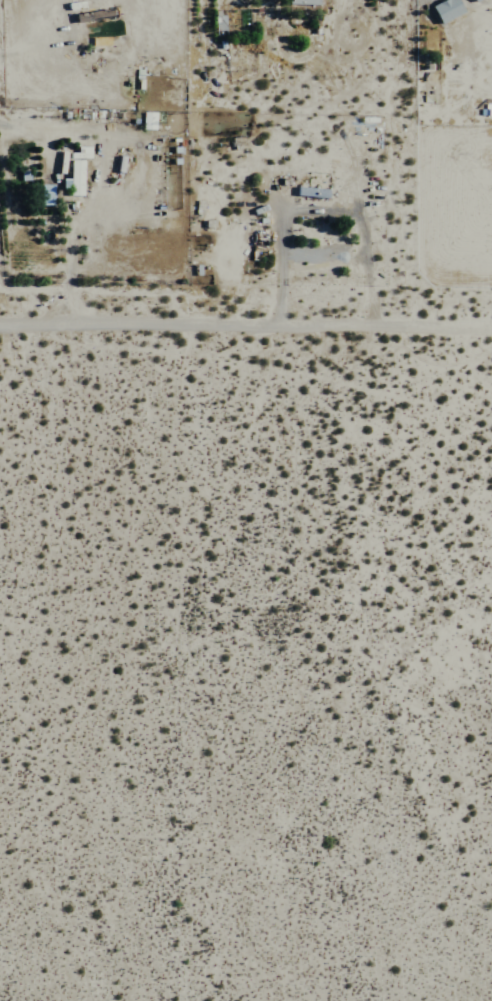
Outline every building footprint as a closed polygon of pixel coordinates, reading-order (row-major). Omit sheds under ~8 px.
[(76,20),(74,20),(75,23),(109,17),(108,8),(75,14),(76,20)] [(78,196),(79,160),(66,160),(65,195),(78,196)] [(293,197),(325,198),(325,189),(294,188),(293,197)]
